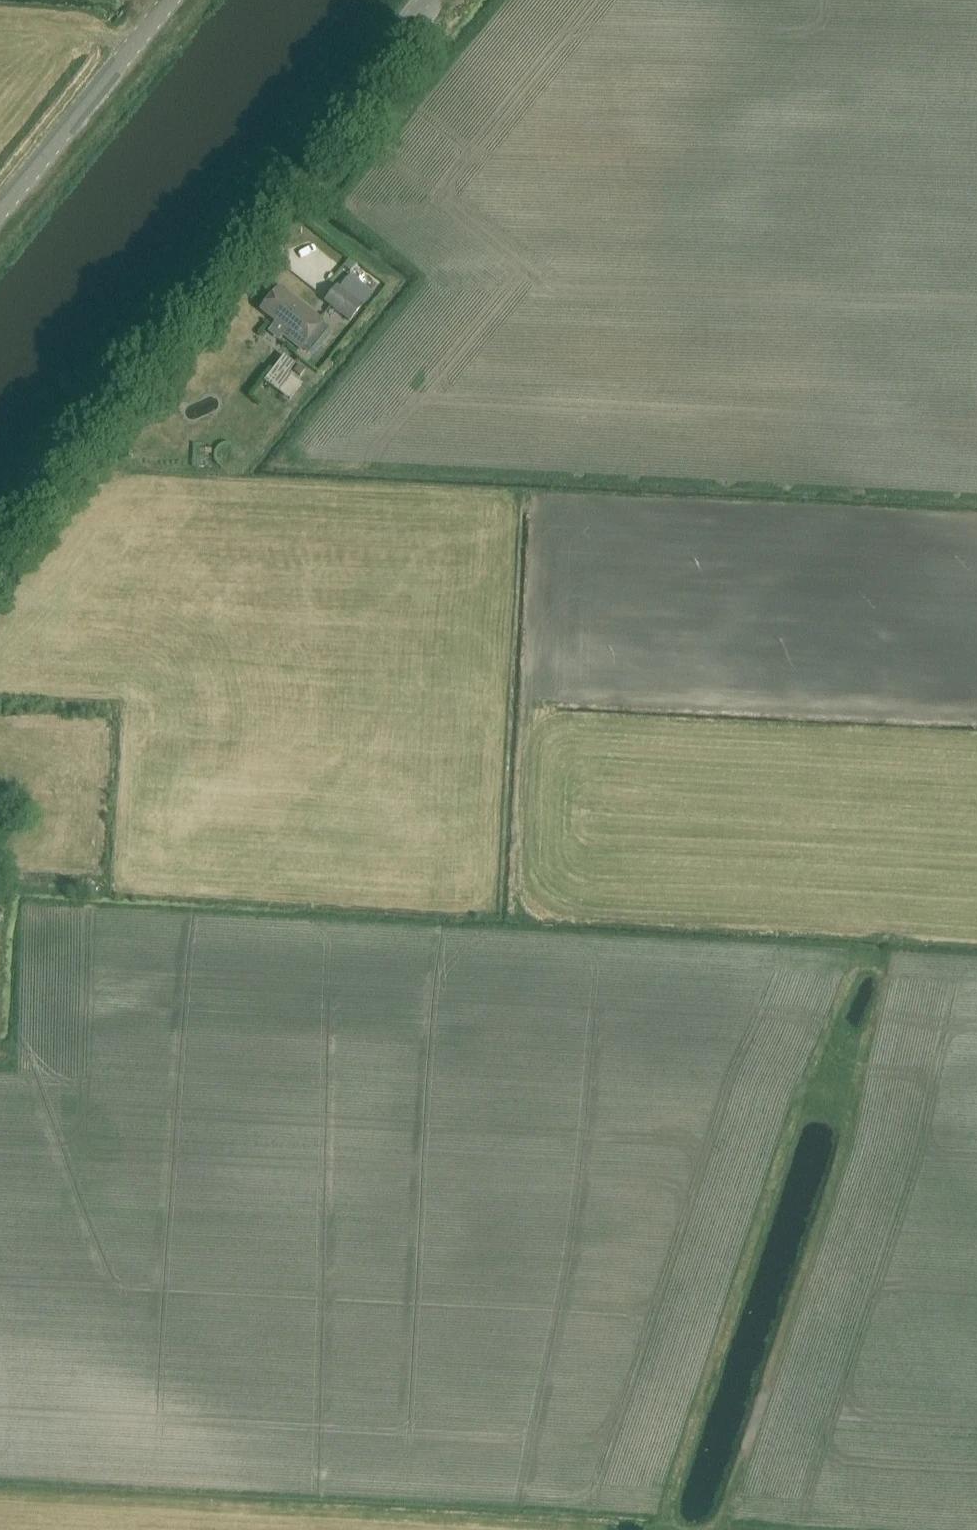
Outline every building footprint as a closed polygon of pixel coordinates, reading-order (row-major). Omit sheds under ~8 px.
[(361,306),(336,285),(322,301),(348,322),(361,306)] [(274,328),(271,331),(268,329),(259,340),(273,351),(282,340),(278,337),(281,334),(301,350),(302,349),(307,353),(312,353),(328,333),(327,327),(322,323),(324,321),(279,286),(260,311),(275,323),(271,327),(274,328)]
